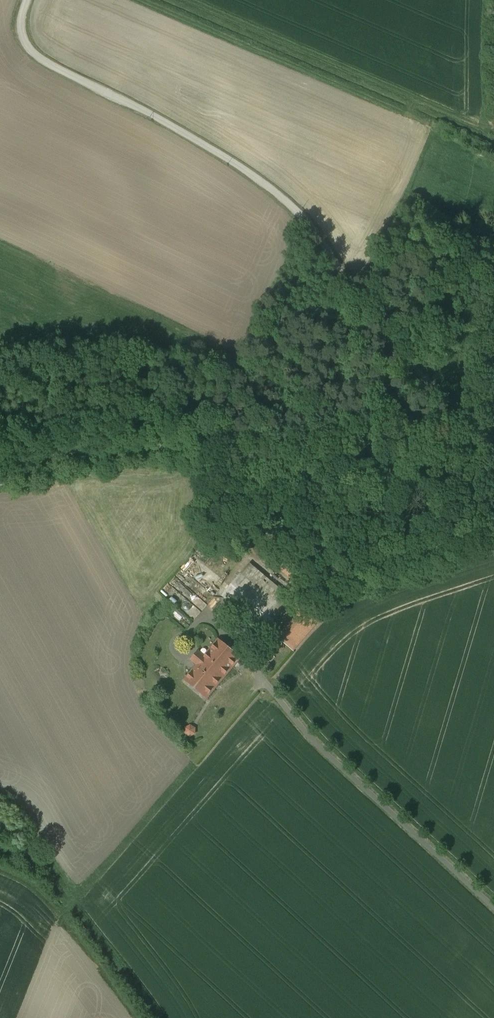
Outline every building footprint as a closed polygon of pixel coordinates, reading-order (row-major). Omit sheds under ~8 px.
[(251,556),(224,588),(266,623),(293,591),(251,556)] [(300,604),(273,637),(292,653),(319,619),(300,604)] [(208,702),(241,661),(218,642),(205,658),(198,653),(190,663),(195,667),(183,682),(208,702)]
